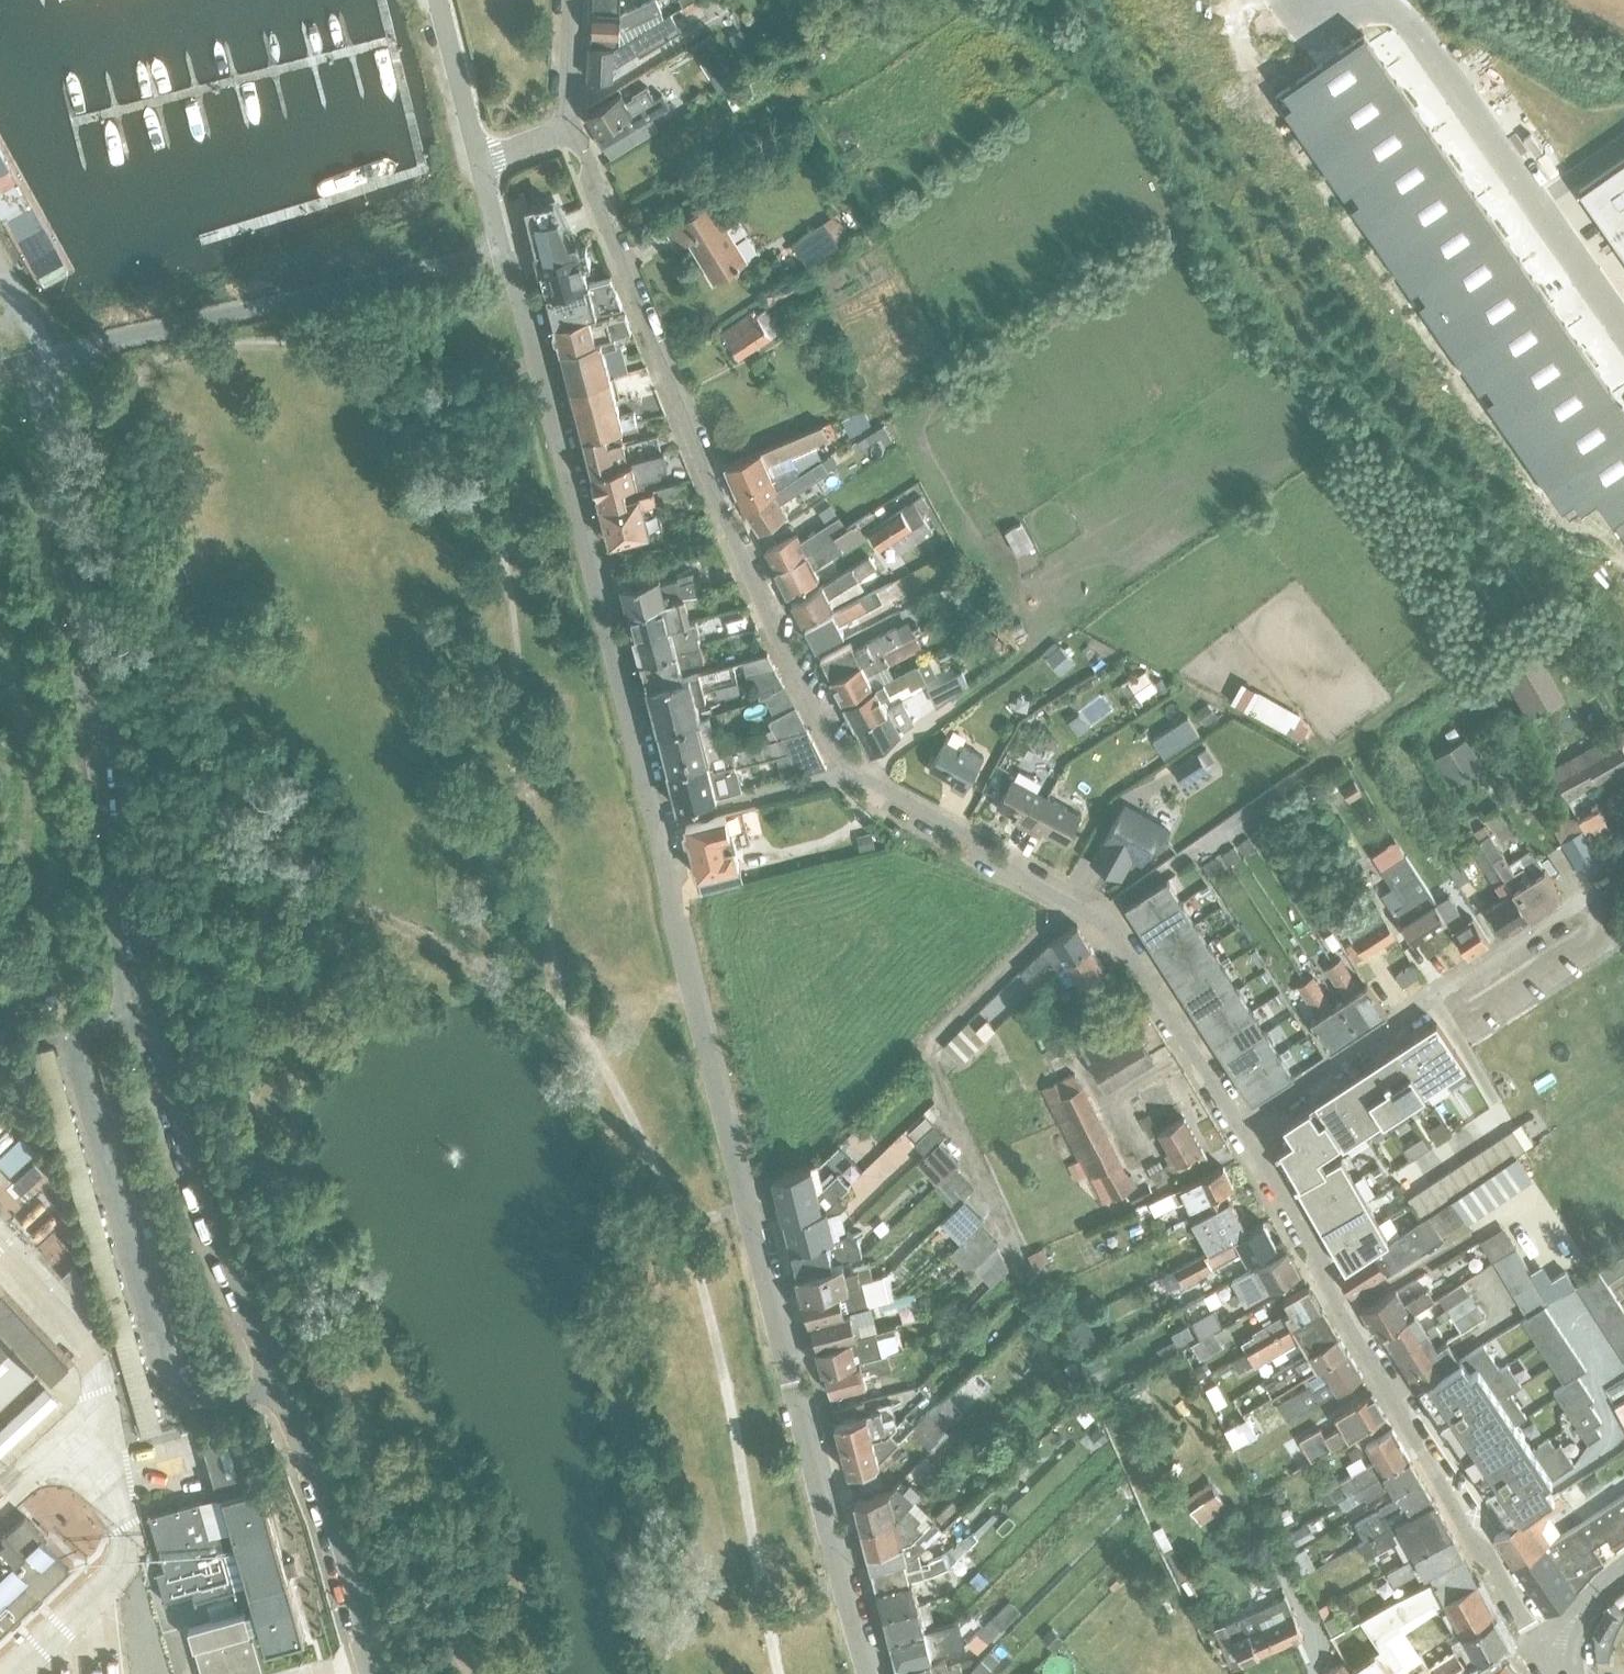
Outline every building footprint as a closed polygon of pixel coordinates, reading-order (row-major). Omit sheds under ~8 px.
[(665,18),(657,0),(654,0),(621,16),(622,0),(594,0),(591,48),(617,47),(665,18)] [(688,13),(700,6),(696,0),(680,0),(688,13)] [(617,47),(591,48),(589,80),(614,81),(615,66),(638,52),(640,55),(668,38),(670,40),(672,39),(671,37),(681,31),(671,14),(665,18),(617,47)] [(739,28),(728,35),(741,55),(751,48),(739,28)] [(708,37),(692,47),(720,91),(736,81),(730,72),(733,70),(718,47),(715,49),(708,37)] [(604,148),(652,118),(670,107),(663,94),(654,98),(647,86),(633,94),(634,96),(626,101),(622,94),(587,115),(598,134),(595,136),(603,149),(604,148)] [(652,118),(604,148),(611,159),(659,129),(652,118)] [(1580,189),(1623,252),(1623,158),(1580,189)] [(712,203),(666,230),(678,249),(689,242),(714,283),(749,262),(712,203)] [(539,258),(582,247),(578,238),(571,240),(555,204),(538,208),(537,204),(526,206),(539,258)] [(824,221),(792,243),(808,267),(841,245),(838,242),(850,234),(837,214),(825,222),(824,221)] [(582,247),(539,258),(548,292),(589,282),(584,266),(591,264),(587,246),(582,247)] [(589,282),(548,292),(556,322),(591,314),(622,306),(610,277),(589,282)] [(790,280),(763,297),(769,306),(797,289),(790,280)] [(754,310),(721,332),(739,359),(781,332),(766,310),(757,316),(754,310)] [(591,314),(556,322),(563,348),(615,334),(631,330),(626,315),(610,321),(609,319),(594,323),(591,314)] [(631,330),(615,334),(618,344),(635,340),(631,330)] [(615,334),(563,348),(572,386),(610,376),(603,347),(618,344),(615,334)] [(603,347),(610,376),(615,375),(625,372),(618,344),(603,347)] [(610,376),(572,386),(585,436),(621,427),(638,423),(635,412),(622,416),(617,397),(620,396),(615,375),(610,376)] [(866,410),(853,417),(859,429),(872,423),(866,410)] [(638,423),(621,427),(623,434),(640,430),(638,423)] [(792,455),(816,444),(830,438),(824,424),(726,466),(738,492),(773,477),(774,477),(773,475),(769,465),(790,456),(792,455)] [(884,424),(866,437),(870,443),(881,436),(886,444),(893,439),(884,424)] [(621,427),(585,436),(594,470),(663,452),(658,435),(626,445),(623,434),(621,427)] [(816,444),(792,455),(800,474),(822,459),(816,444)] [(663,452),(594,470),(602,503),(629,495),(628,489),(646,483),(644,478),(669,471),(663,452)] [(769,465),(773,475),(794,466),(790,456),(769,465)] [(778,489),(745,510),(760,532),(789,513),(781,503),(830,471),(822,459),(800,474),(778,489)] [(773,477),(738,492),(745,510),(778,489),(773,477)] [(654,488),(658,502),(687,495),(683,482),(654,488)] [(629,495),(602,503),(612,541),(651,531),(645,508),(658,504),(658,502),(654,488),(629,495)] [(922,496),(869,530),(881,549),(892,542),(896,548),(894,549),(895,551),(897,550),(900,554),(935,531),(923,512),(930,508),(922,496)] [(831,504),(819,512),(827,523),(839,515),(831,504)] [(857,521),(863,529),(889,513),(883,504),(857,521)] [(807,554),(847,528),(839,517),(802,541),(798,534),(766,550),(776,570),(807,554)] [(807,554),(776,570),(788,593),(819,578),(814,568),(867,535),(863,529),(857,521),(847,528),(807,554)] [(870,555),(792,601),(803,621),(865,588),(860,579),(877,568),(870,555)] [(698,590),(695,579),(693,571),(663,581),(663,578),(624,585),(629,610),(685,595),(699,591),(698,590)] [(945,599),(935,604),(943,620),(985,598),(971,573),(940,589),(945,599)] [(695,579),(698,590),(705,589),(702,577),(695,579)] [(879,589),(806,627),(817,648),(845,633),(840,624),(884,600),(879,589)] [(685,595),(629,610),(635,634),(692,620),(685,595)] [(692,620),(635,634),(642,659),(703,643),(697,618),(692,620)] [(832,677),(916,634),(924,630),(921,625),(913,629),(908,620),(881,633),(882,637),(856,650),(851,642),(822,657),(832,677)] [(916,634),(832,677),(843,698),(872,683),(874,687),(894,677),(888,665),(923,646),(916,634)] [(703,643),(642,659),(648,684),(684,675),(682,665),(706,658),(703,643)] [(1504,662),(1498,666),(1531,718),(1567,698),(1536,645),(1505,663),(1504,662)] [(1060,646),(1047,657),(1062,675),(1075,663),(1060,646)] [(764,697),(785,685),(768,653),(742,660),(747,674),(764,697)] [(894,677),(874,687),(845,702),(857,725),(889,708),(882,696),(909,683),(912,688),(937,674),(936,671),(942,669),(935,656),(894,677)] [(964,669),(920,692),(931,711),(970,684),(969,683),(971,682),(964,669)] [(1145,670),(1128,682),(1140,702),(1158,690),(1145,670)] [(684,675),(648,684),(659,727),(702,716),(697,701),(707,697),(701,671),(684,675)] [(1243,682),(1231,702),(1301,741),(1309,728),(1305,726),(1306,724),(1303,722),(1304,720),(1300,718),(1302,715),(1243,682)] [(765,741),(808,730),(785,685),(764,697),(776,717),(769,720),(773,727),(763,732),(765,741)] [(1209,703),(1197,712),(1206,724),(1218,715),(1209,703)] [(889,708),(857,725),(871,752),(911,725),(899,705),(890,710),(889,708)] [(702,716),(659,727),(669,767),(720,753),(710,714),(702,716)] [(1051,753),(1064,733),(1050,724),(1037,744),(1051,753)] [(1552,768),(1568,797),(1609,775),(1614,784),(1623,778),(1623,769),(1623,767),(1623,766),(1623,729),(1599,742),(1598,741),(1552,768)] [(720,753),(669,767),(679,805),(689,802),(742,789),(737,766),(778,756),(789,753),(790,754),(800,774),(827,767),(817,747),(808,730),(765,741),(720,753)] [(1468,736),(1435,757),(1453,784),(1484,764),(1468,736)] [(946,739),(930,769),(953,783),(951,786),(964,792),(985,756),(964,744),(962,747),(946,739)] [(1197,750),(1174,766),(1185,783),(1209,768),(1207,764),(1215,758),(1207,747),(1199,752),(1197,750)] [(789,753),(778,756),(783,778),(789,777),(800,774),(790,754),(789,753)] [(1030,829),(1047,795),(1014,776),(997,806),(1020,819),(1018,823),(1030,829)] [(1354,780),(1341,788),(1350,802),(1362,795),(1354,780)] [(1047,795),(1030,829),(1042,836),(1043,832),(1066,844),(1083,815),(1047,795)] [(1125,802),(1092,863),(1120,878),(1130,859),(1143,865),(1152,849),(1159,852),(1173,827),(1125,802)] [(1580,821),(1593,843),(1596,841),(1597,842),(1614,833),(1597,803),(1591,806),(1595,812),(1580,821)] [(727,813),(735,845),(750,841),(742,809),(727,813)] [(1472,827),(1530,917),(1563,897),(1531,848),(1509,862),(1484,823),(1480,812),(1468,820),(1472,827)] [(735,845),(727,813),(686,823),(687,827),(685,830),(687,838),(690,839),(695,858),(694,861),(696,869),(699,871),(700,874),(704,874),(740,866),(741,865),(735,845)] [(1593,843),(1580,821),(1576,814),(1556,825),(1583,875),(1604,864),(1593,843)] [(1263,827),(1251,836),(1258,846),(1270,838),(1263,827)] [(1530,917),(1472,827),(1465,833),(1469,840),(1467,841),(1503,896),(1487,907),(1504,934),(1530,917)] [(872,833),(858,836),(861,851),(876,847),(872,833)] [(1249,837),(1238,845),(1245,856),(1257,848),(1249,837)] [(1448,922),(1436,902),(1406,855),(1405,855),(1395,841),(1373,855),(1394,887),(1382,894),(1414,944),(1448,922)] [(1235,846),(1224,854),(1231,865),(1243,857),(1235,846)] [(1217,857),(1204,865),(1210,876),(1223,868),(1224,870),(1229,867),(1220,853),(1216,855),(1217,857)] [(1457,855),(1446,862),(1460,885),(1471,877),(1457,855)] [(740,866),(704,874),(709,890),(744,883),(740,866)] [(704,874),(700,874),(698,875),(703,894),(709,892),(709,890),(704,874)] [(1140,927),(1182,900),(1168,878),(1126,905),(1140,927)] [(1436,902),(1448,922),(1470,957),(1490,943),(1472,916),(1466,920),(1450,894),(1436,902)] [(1182,900),(1140,927),(1154,949),(1196,922),(1182,900)] [(1378,906),(1346,927),(1353,938),(1351,940),(1353,943),(1348,946),(1356,959),(1364,955),(1365,956),(1397,936),(1378,906)] [(1335,907),(1323,915),(1332,929),(1338,925),(1339,926),(1344,923),(1344,920),(1335,907)] [(1196,922),(1154,949),(1168,971),(1211,944),(1196,922)] [(1059,969),(1091,946),(1078,925),(1052,941),(1020,971),(1028,979),(1052,960),(1059,969)] [(1211,944),(1168,971),(1182,993),(1224,965),(1211,944)] [(1091,946),(1059,969),(1034,992),(1040,998),(1020,1008),(1032,1030),(1033,1029),(1049,1059),(1064,1049),(1057,1037),(1059,1037),(1051,1023),(1043,1027),(1041,1024),(1054,1017),(1045,1001),(1069,982),(1075,977),(1081,985),(1105,970),(1091,946)] [(1334,962),(1373,1021),(1387,1012),(1368,983),(1362,987),(1341,958),(1334,962)] [(1340,1001),(1359,1030),(1373,1021),(1334,962),(1325,968),(1346,997),(1340,1001)] [(1224,965),(1182,993),(1196,1014),(1238,987),(1224,965)] [(1306,980),(1345,1040),(1359,1030),(1340,1001),(1334,1005),(1314,976),(1306,980)] [(1345,1040),(1306,980),(1298,986),(1318,1015),(1312,1020),(1331,1049),(1345,1040)] [(1238,987),(1196,1014),(1210,1036),(1252,1009),(1238,987)] [(1252,1009),(1210,1036),(1220,1050),(1225,1057),(1266,1031),(1252,1009)] [(1127,1016),(1080,1045),(1108,1089),(1156,1059),(1127,1016)] [(968,1021),(943,1045),(961,1063),(996,1029),(987,1019),(976,1029),(968,1021)] [(1416,1035),(1444,1078),(1465,1064),(1437,1021),(1416,1035)] [(1266,1031),(1225,1057),(1239,1079),(1280,1052),(1266,1031)] [(1396,1048),(1426,1090),(1444,1078),(1416,1035),(1396,1048)] [(55,1045),(34,1051),(143,1434),(163,1428),(55,1045)] [(1376,1062),(1406,1104),(1426,1090),(1396,1048),(1376,1062)] [(1280,1052),(1239,1079),(1253,1102),(1275,1088),(1295,1075),(1280,1052)] [(1356,1075),(1385,1117),(1406,1104),(1376,1062),(1356,1075)] [(1076,1072),(1042,1088),(1078,1159),(1068,1164),(1076,1179),(1089,1172),(1104,1203),(1134,1186),(1084,1084),(1082,1085),(1076,1072)] [(1336,1088),(1364,1131),(1385,1117),(1356,1075),(1336,1088)] [(1316,1101),(1341,1139),(1344,1144),(1364,1131),(1336,1088),(1316,1101)] [(1341,1139),(1316,1101),(1284,1122),(1294,1137),(1276,1148),(1296,1184),(1327,1167),(1318,1154),(1341,1139)] [(1150,1136),(1159,1131),(1148,1113),(1139,1117),(1150,1136)] [(926,1154),(941,1140),(945,1136),(926,1116),(910,1131),(918,1140),(916,1142),(926,1154)] [(1185,1116),(1159,1131),(1170,1150),(1166,1152),(1171,1161),(1164,1165),(1161,1160),(1147,1167),(1159,1185),(1208,1156),(1203,1148),(1185,1116)] [(1443,1120),(1429,1129),(1437,1141),(1452,1132),(1443,1120)] [(1521,1122),(1408,1197),(1421,1217),(1526,1147),(1534,1141),(1521,1122)] [(1364,1131),(1344,1144),(1352,1153),(1370,1141),(1364,1131)] [(0,1155),(0,1162),(11,1173),(37,1150),(23,1134),(0,1155)] [(1423,1135),(1405,1147),(1413,1158),(1430,1147),(1423,1135)] [(941,1140),(926,1154),(918,1162),(938,1184),(955,1167),(961,1162),(941,1140)] [(827,1205),(842,1192),(850,1183),(849,1182),(863,1169),(839,1145),(821,1162),(774,1173),(785,1216),(827,1205)] [(1453,1198),(1467,1219),(1468,1221),(1533,1178),(1518,1156),(1453,1198)] [(1327,1167),(1296,1184),(1308,1205),(1353,1178),(1342,1158),(1327,1167)] [(1197,1216),(1233,1200),(1226,1189),(1234,1185),(1224,1165),(1137,1206),(1139,1211),(1146,1208),(1149,1214),(1154,1211),(1155,1213),(1187,1198),(1190,1206),(1184,1207),(1190,1219),(1197,1216)] [(955,1167),(938,1184),(935,1186),(954,1207),(964,1198),(974,1188),(955,1167)] [(1353,1178),(1308,1205),(1321,1226),(1365,1199),(1353,1178)] [(1150,1184),(1129,1195),(1134,1203),(1154,1193),(1150,1184)] [(827,1205),(785,1216),(792,1246),(841,1233),(848,1228),(846,1227),(841,1208),(849,1200),(842,1192),(827,1205)] [(964,1198),(954,1207),(941,1221),(962,1242),(980,1223),(985,1218),(964,1198)] [(1386,1243),(1375,1251),(1381,1260),(1389,1272),(1390,1275),(1398,1270),(1397,1267),(1467,1219),(1453,1198),(1389,1241),(1386,1243)] [(1365,1199),(1321,1226),(1332,1247),(1377,1220),(1365,1199)] [(1233,1200),(1197,1216),(1211,1243),(1202,1247),(1200,1244),(1168,1260),(1173,1270),(1249,1229),(1233,1200)] [(887,1213),(861,1238),(870,1248),(897,1223),(887,1213)] [(1377,1220),(1332,1247),(1346,1270),(1357,1263),(1375,1251),(1386,1243),(1389,1241),(1377,1220)] [(1249,1229),(1173,1270),(1162,1276),(1169,1289),(1184,1282),(1185,1283),(1213,1269),(1212,1267),(1238,1252),(1242,1250),(1252,1269),(1288,1249),(1282,1238),(1275,1242),(1264,1221),(1249,1229)] [(1185,1222),(1164,1232),(1169,1241),(1174,1240),(1190,1232),(1185,1222)] [(980,1223),(962,1242),(950,1254),(969,1272),(975,1266),(997,1244),(999,1242),(980,1223)] [(841,1233),(792,1246),(798,1269),(845,1257),(863,1252),(859,1236),(848,1228),(841,1233)] [(845,1257),(798,1269),(804,1292),(882,1275),(890,1268),(921,1238),(913,1229),(872,1266),(871,1261),(847,1266),(845,1257)] [(997,1244),(975,1266),(992,1285),(1010,1267),(997,1244)] [(1044,1246),(1029,1253),(1044,1286),(1054,1282),(1045,1262),(1051,1259),(1044,1246)] [(1502,1271),(1523,1258),(1516,1246),(1495,1260),(1502,1271)] [(1288,1249),(1252,1269),(1233,1280),(1246,1304),(1270,1291),(1270,1289),(1301,1272),(1288,1249)] [(1375,1251),(1357,1263),(1370,1284),(1389,1272),(1381,1260),(1375,1251)] [(1523,1258),(1502,1271),(1508,1282),(1530,1269),(1523,1258)] [(7,1286),(16,1278),(0,1261),(0,1279),(7,1286)] [(1530,1269),(1536,1280),(1543,1291),(1549,1302),(1577,1284),(1567,1267),(1552,1275),(1544,1261),(1530,1269)] [(1357,1263),(1346,1270),(1339,1275),(1352,1295),(1370,1284),(1357,1263)] [(74,1265),(63,1275),(77,1289),(87,1279),(74,1265)] [(882,1275),(804,1292),(811,1318),(812,1317),(890,1297),(896,1296),(890,1268),(882,1275)] [(1530,1269),(1508,1282),(1515,1293),(1536,1280),(1530,1269)] [(1578,1286),(1623,1354),(1623,1308),(1599,1271),(1578,1286)] [(1447,1307),(1451,1313),(1474,1298),(1462,1280),(1440,1296),(1447,1307)] [(1536,1280),(1515,1293),(1521,1304),(1543,1291),(1536,1280)] [(1199,1281),(1174,1294),(1181,1307),(1206,1294),(1199,1281)] [(1248,1350),(1323,1307),(1310,1284),(1285,1298),(1292,1309),(1253,1330),(1255,1333),(1241,1341),(1248,1350)] [(1384,1334),(1416,1312),(1435,1299),(1427,1288),(1405,1300),(1398,1288),(1362,1308),(1378,1338),(1384,1334)] [(890,1297),(812,1317),(816,1327),(814,1330),(816,1339),(820,1340),(820,1343),(879,1327),(876,1315),(919,1303),(916,1291),(896,1296),(890,1297)] [(1543,1291),(1521,1304),(1528,1316),(1546,1304),(1549,1302),(1543,1291)] [(0,1301),(0,1330),(52,1385),(71,1368),(4,1297),(0,1301)] [(1474,1298),(1451,1313),(1462,1330),(1485,1315),(1474,1298)] [(1546,1304),(1528,1316),(1524,1318),(1566,1381),(1555,1388),(1590,1440),(1602,1433),(1596,1423),(1602,1419),(1590,1400),(1595,1398),(1578,1372),(1587,1366),(1546,1304)] [(1323,1307),(1248,1350),(1232,1359),(1239,1371),(1255,1362),(1256,1365),(1273,1355),(1277,1362),(1305,1345),(1309,1351),(1338,1332),(1323,1307)] [(1451,1313),(1447,1307),(1437,1314),(1441,1319),(1451,1313)] [(1200,1337),(1216,1329),(1224,1324),(1215,1309),(1191,1321),(1200,1337)] [(1416,1312),(1384,1334),(1395,1351),(1428,1328),(1416,1312)] [(879,1327),(820,1343),(817,1343),(826,1366),(888,1350),(901,1346),(896,1323),(879,1327)] [(1174,1338),(1158,1347),(1164,1357),(1180,1348),(1179,1346),(1196,1337),(1188,1323),(1171,1332),(1174,1338)] [(1428,1328),(1395,1351),(1411,1375),(1453,1347),(1448,1339),(1438,1345),(1434,1338),(1443,1333),(1436,1323),(1428,1328)] [(1216,1329),(1200,1337),(1192,1341),(1201,1358),(1224,1345),(1216,1329)] [(1338,1332),(1309,1351),(1275,1372),(1279,1378),(1267,1385),(1273,1395),(1323,1364),(1348,1348),(1338,1332)] [(36,1374),(0,1337),(0,1408),(36,1374)] [(1461,1358),(1418,1386),(1443,1422),(1516,1374),(1507,1361),(1501,1366),(1485,1343),(1461,1358)] [(1453,1347),(1411,1375),(1418,1386),(1461,1358),(1453,1347)] [(1348,1348),(1323,1364),(1332,1378),(1314,1389),(1310,1383),(1299,1389),(1299,1388),(1277,1402),(1288,1419),(1362,1374),(1348,1348)] [(888,1350),(826,1366),(829,1377),(827,1380),(829,1387),(832,1388),(833,1392),(868,1383),(864,1370),(878,1366),(879,1369),(892,1365),(888,1350)] [(1075,1358),(1063,1364),(1070,1377),(1082,1371),(1075,1358)] [(864,1370),(868,1383),(882,1379),(879,1369),(878,1366),(864,1370)] [(977,1367),(911,1429),(933,1450),(950,1433),(946,1428),(993,1385),(977,1367)] [(1093,1369),(1086,1373),(1089,1379),(1087,1380),(1094,1394),(1095,1396),(1105,1391),(1096,1375),(1093,1369)] [(1516,1374),(1443,1422),(1465,1455),(1516,1419),(1526,1413),(1510,1388),(1520,1381),(1516,1374)] [(0,1430),(0,1456),(60,1400),(46,1386),(0,1430)] [(1321,1426),(1300,1437),(1312,1458),(1386,1415),(1373,1392),(1336,1413),(1343,1425),(1326,1434),(1321,1426)] [(871,1399),(834,1408),(836,1420),(842,1444),(888,1432),(897,1423),(892,1401),(873,1406),(871,1399)] [(1615,1404),(1623,1421),(1623,1399),(1615,1404)] [(888,1432),(842,1444),(849,1469),(849,1470),(853,1484),(878,1471),(875,1462),(901,1438),(900,1437),(913,1423),(905,1415),(897,1423),(888,1432)] [(244,1416),(202,1429),(221,1493),(263,1481),(244,1416)] [(1246,1417),(1226,1427),(1235,1445),(1255,1434),(1246,1417)] [(1516,1419),(1465,1455),(1502,1511),(1546,1481),(1575,1461),(1561,1440),(1555,1444),(1549,1435),(1533,1445),(1516,1419)] [(1375,1459),(1329,1486),(1337,1500),(1339,1499),(1411,1457),(1393,1427),(1366,1442),(1375,1459)] [(1411,1457),(1339,1499),(1343,1508),(1361,1499),(1360,1497),(1366,1494),(1368,1497),(1386,1487),(1384,1484),(1389,1481),(1395,1492),(1422,1476),(1411,1457)] [(185,1473),(162,1482),(167,1496),(190,1487),(185,1473)] [(1596,1473),(1579,1484),(1587,1495),(1603,1485),(1596,1473)] [(1381,1507),(1356,1520),(1365,1538),(1381,1529),(1388,1525),(1407,1514),(1435,1498),(1422,1476),(1395,1492),(1397,1495),(1379,1505),(1381,1507)] [(1211,1480),(1184,1498),(1201,1524),(1228,1506),(1211,1480)] [(148,1513),(149,1515),(151,1514),(162,1553),(160,1554),(160,1556),(163,1555),(166,1566),(156,1569),(156,1571),(158,1570),(166,1596),(163,1596),(164,1598),(167,1598),(167,1600),(169,1600),(168,1597),(194,1590),(197,1601),(199,1600),(198,1597),(235,1587),(236,1590),(238,1589),(221,1530),(233,1526),(256,1604),(190,1623),(205,1673),(266,1673),(252,1625),(261,1623),(266,1646),(306,1635),(289,1573),(299,1570),(296,1557),(285,1560),(263,1481),(221,1493),(153,1512),(152,1509),(150,1510),(150,1513),(148,1513)] [(891,1490),(856,1499),(863,1524),(897,1515),(915,1497),(922,1491),(911,1481),(904,1488),(898,1483),(891,1490)] [(1546,1481),(1502,1511),(1511,1525),(1531,1511),(1555,1495),(1546,1481)] [(1329,1486),(1321,1490),(1329,1504),(1337,1500),(1329,1486)] [(1498,1533),(1495,1536),(1515,1564),(1563,1533),(1551,1514),(1568,1502),(1560,1492),(1555,1495),(1531,1511),(1511,1525),(1498,1533)] [(1514,1565),(1533,1592),(1536,1596),(1547,1612),(1573,1593),(1577,1590),(1581,1585),(1589,1576),(1596,1568),(1605,1561),(1593,1545),(1608,1536),(1613,1543),(1623,1536),(1623,1493),(1563,1533),(1515,1564),(1514,1565)] [(897,1515),(863,1524),(869,1550),(912,1538),(934,1517),(935,1515),(915,1497),(897,1515)] [(1365,1538),(1359,1542),(1367,1555),(1395,1540),(1406,1559),(1453,1534),(1435,1498),(1407,1514),(1388,1525),(1381,1529),(1365,1538)] [(954,1499),(938,1514),(947,1524),(963,1509),(954,1499)] [(1288,1506),(1274,1513),(1281,1525),(1295,1517),(1288,1506)] [(12,1624),(14,1627),(23,1618),(21,1616),(34,1604),(36,1607),(44,1598),(42,1596),(71,1568),(42,1535),(44,1534),(26,1515),(4,1533),(8,1538),(4,1542),(0,1538),(0,1636),(12,1624)] [(912,1538),(869,1550),(873,1565),(919,1550),(944,1527),(934,1517),(912,1538)] [(1308,1521),(1290,1530),(1297,1543),(1315,1533),(1308,1521)] [(1163,1525),(1153,1529),(1166,1554),(1168,1553),(1182,1581),(1192,1596),(1199,1592),(1188,1576),(1163,1525)] [(919,1550),(873,1565),(878,1586),(913,1576),(952,1564),(979,1537),(974,1531),(949,1550),(930,1559),(931,1563),(923,1565),(919,1550)] [(1406,1559),(1388,1569),(1395,1583),(1422,1568),(1426,1574),(1432,1570),(1435,1578),(1444,1597),(1476,1578),(1453,1534),(1406,1559)] [(1305,1545),(1293,1551),(1304,1573),(1316,1566),(1305,1545)] [(979,1570),(970,1580),(980,1590),(990,1580),(979,1570)] [(913,1576),(878,1586),(885,1611),(920,1603),(913,1576)] [(1476,1578),(1444,1597),(1449,1607),(1457,1622),(1463,1632),(1464,1631),(1482,1622),(1496,1614),(1495,1612),(1476,1578)] [(1160,1582),(1141,1594),(1155,1618),(1174,1607),(1160,1582)] [(1287,1595),(1215,1627),(1232,1668),(1293,1641),(1291,1636),(1300,1632),(1302,1636),(1304,1635),(1287,1595)] [(991,1618),(967,1641),(979,1652),(1023,1608),(1011,1598),(991,1618)] [(920,1603),(885,1611),(885,1612),(886,1615),(891,1637),(926,1628),(935,1625),(929,1600),(920,1603)] [(1327,1602),(1318,1606),(1321,1613),(1332,1631),(1333,1634),(1349,1624),(1341,1610),(1333,1614),(1327,1602)] [(1464,1631),(1463,1632),(1478,1657),(1479,1656),(1508,1638),(1501,1624),(1496,1614),(1482,1622),(1464,1631)] [(926,1628),(891,1637),(898,1663),(963,1645),(966,1642),(960,1619),(935,1625),(926,1628)] [(1053,1627),(1042,1636),(1054,1648),(1064,1639),(1053,1627)] [(957,1673),(984,1673),(1001,1659),(990,1650),(973,1669),(964,1672),(957,1673)] [(899,1667),(901,1673),(957,1673),(964,1672),(961,1661),(949,1665),(947,1658),(932,1662),(931,1658),(899,1667)] [(1322,1673),(1323,1673),(1358,1673),(1353,1667),(1347,1658),(1322,1673)] [(1521,1673),(1510,1660),(1501,1659),(1500,1661),(1490,1669),(1483,1673),(1520,1673),(1521,1673)]
